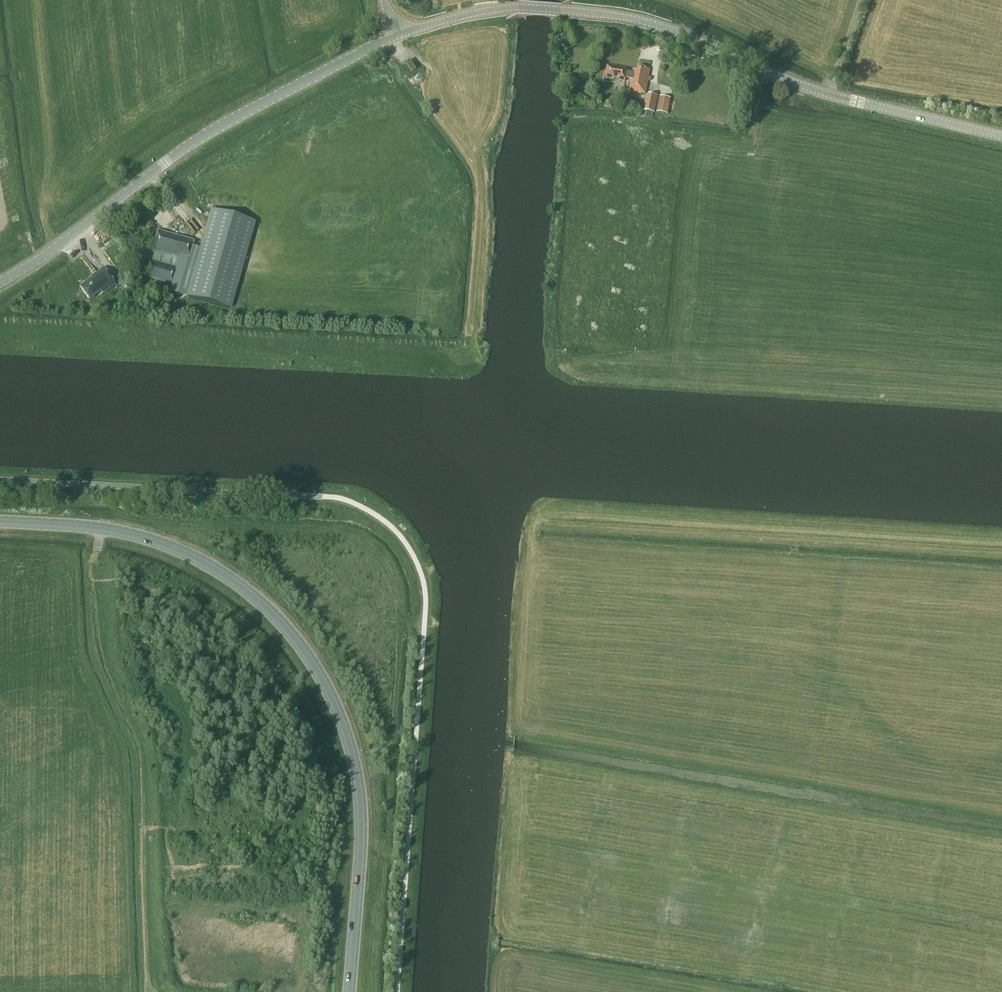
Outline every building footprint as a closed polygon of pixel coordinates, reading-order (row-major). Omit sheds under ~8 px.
[(416,69),(410,60),(406,63),(412,72),(416,69)] [(629,91),(645,94),(649,69),(638,67),(638,70),(633,69),(632,72),(626,71),(627,68),(606,64),(604,78),(624,81),(625,78),(631,79),(629,91)] [(645,110),(655,112),(658,95),(648,93),(645,110)] [(670,98),(660,96),(657,112),(668,114),(670,98)] [(212,210),(188,297),(228,308),(252,221),(212,210)] [(142,222),(147,227),(153,221),(149,216),(142,222)] [(188,259),(193,240),(157,230),(144,276),(171,284),(179,256),(188,259)] [(102,293),(114,284),(103,268),(96,273),(97,274),(79,287),(89,300),(100,291),(102,293)] [(139,300),(131,298),(129,304),(138,306),(139,300)]
